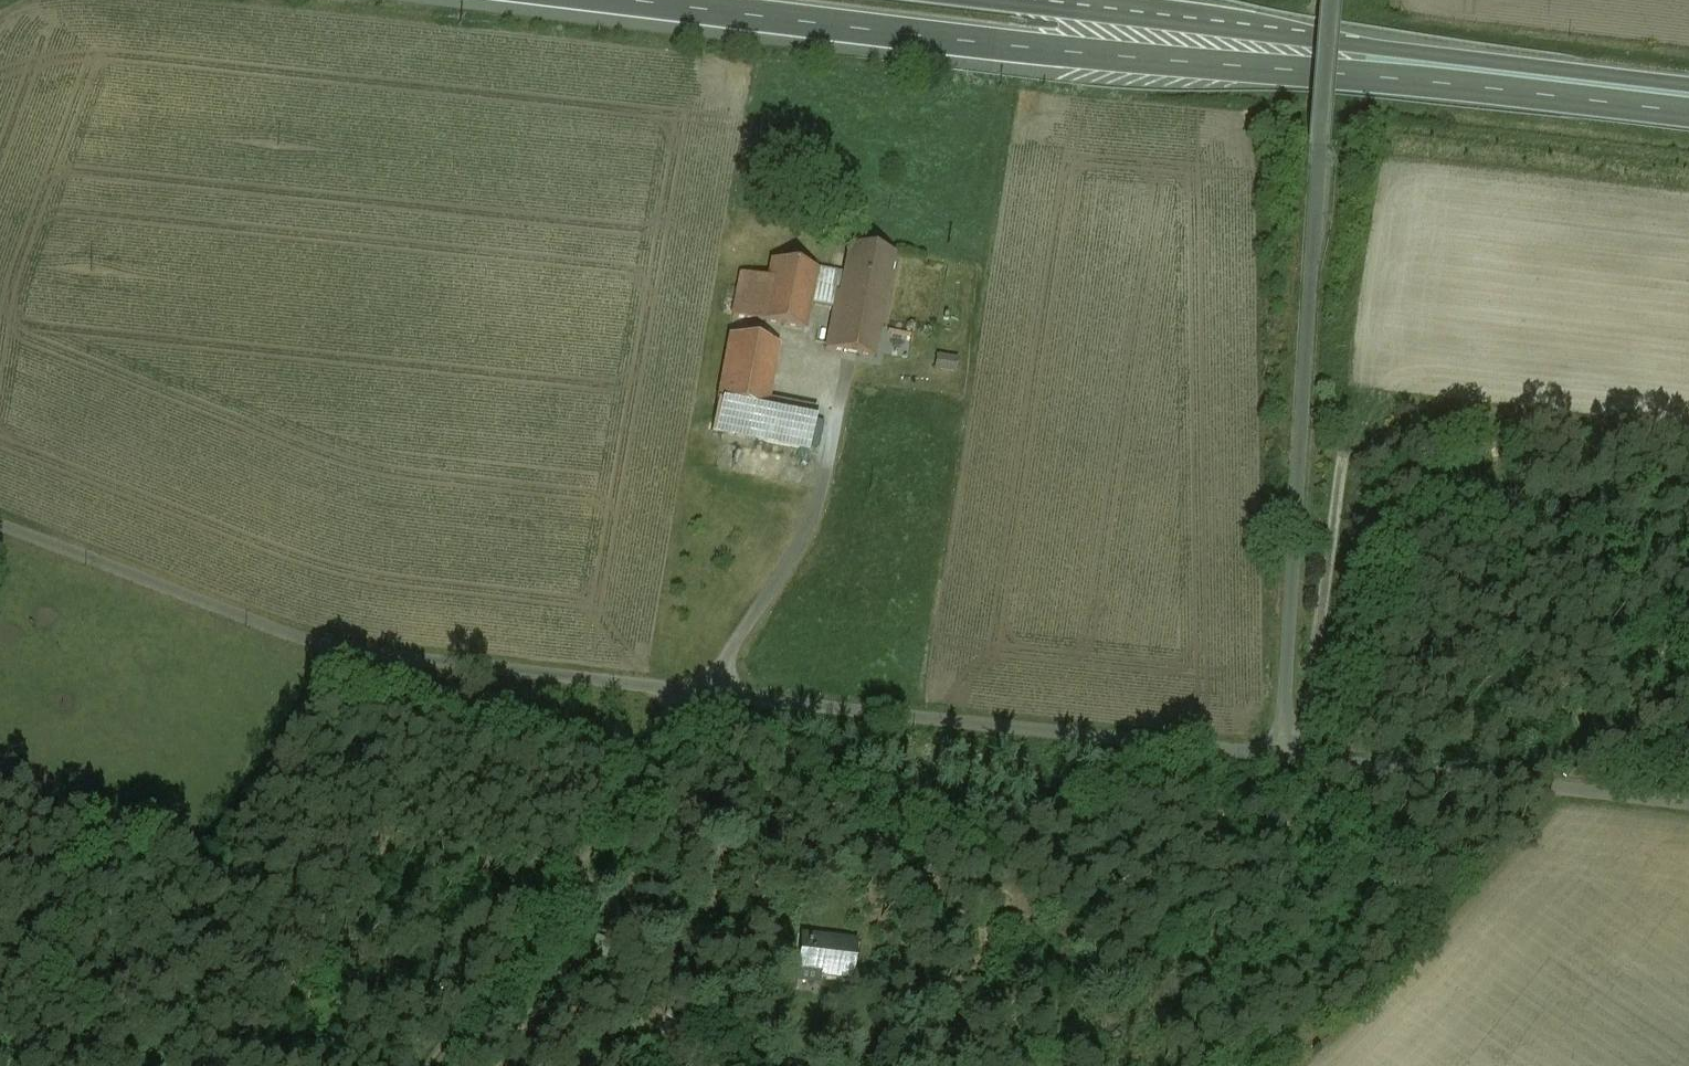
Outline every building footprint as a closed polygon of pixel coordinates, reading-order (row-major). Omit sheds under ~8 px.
[(837,293),(826,348),(876,358),(896,254),(850,245),(840,294),(837,293)] [(742,272),(733,315),(805,330),(817,269),(773,260),(770,278),(742,272)] [(779,345),(731,335),(712,430),(810,449),(818,408),(768,399),(779,345)] [(857,941),(802,934),(797,977),(852,983),(857,941)]
